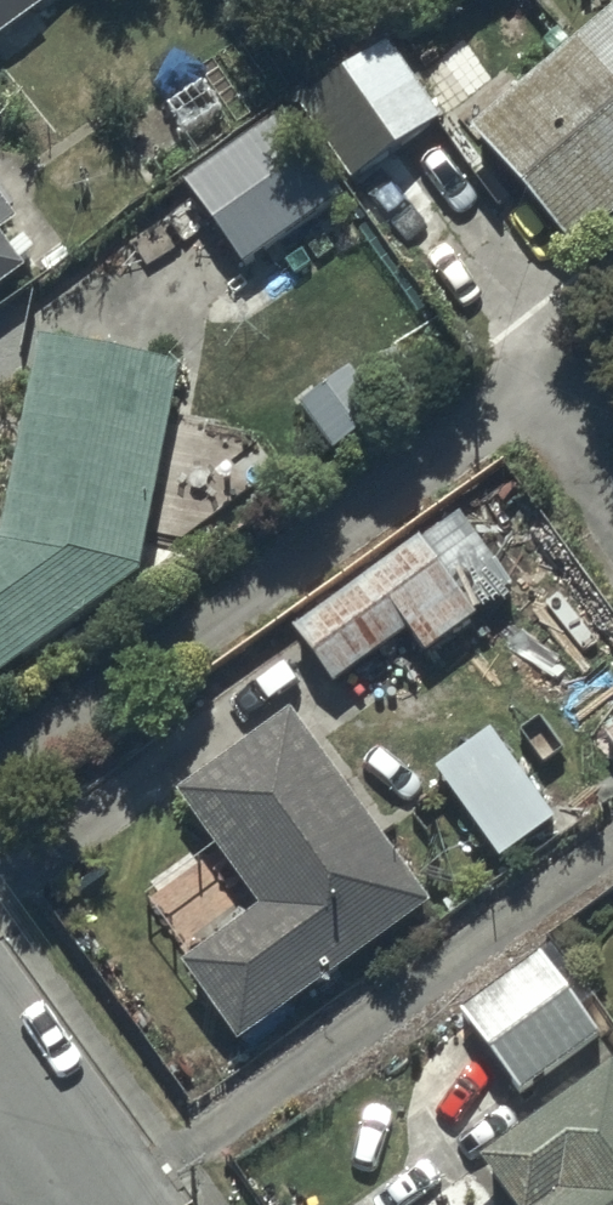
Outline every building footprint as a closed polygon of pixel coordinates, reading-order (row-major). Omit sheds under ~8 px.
[(46,1),(45,0),(0,0),(0,33),(46,1)] [(577,242),(612,211),(612,4),(576,36),(571,30),(546,52),(550,57),(518,84),(508,72),(463,111),(577,242)] [(303,96),(355,172),(440,114),(388,38),(303,96)] [(287,104),(185,173),(242,258),(344,190),(287,104)] [(28,262),(1,224),(18,212),(0,187),(0,283),(28,262)] [(134,578),(140,563),(181,362),(40,333),(0,527),(0,671),(134,578)] [(350,365),(302,400),(337,446),(384,411),(350,365)] [(419,530),(294,624),(336,679),(408,624),(427,650),(514,583),(459,512),(425,538),(419,530)] [(431,898),(292,704),(181,787),(262,900),(237,918),(203,872),(170,896),(207,947),(186,962),(239,1036),(431,898)] [(492,725),(435,765),(498,854),(554,815),(492,725)] [(540,949),(464,1004),(522,1089),(570,1055),(581,1070),(608,1050),(595,1033),(599,1030),(540,949)] [(484,1152),(521,1204),(612,1204),(612,1059),(484,1152)]
